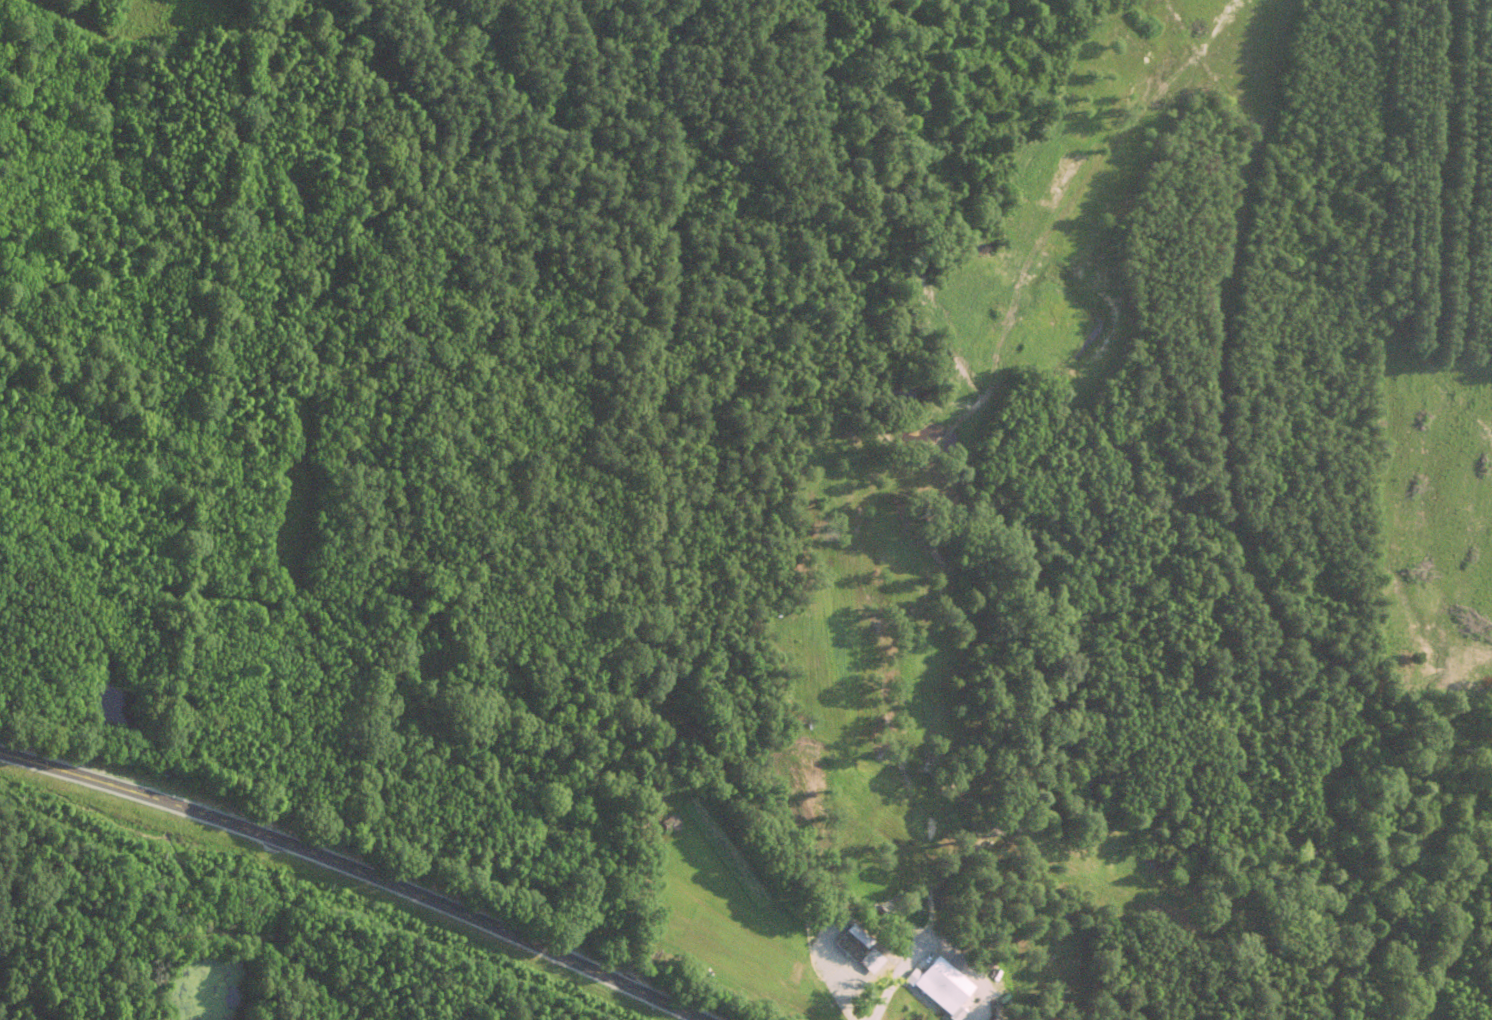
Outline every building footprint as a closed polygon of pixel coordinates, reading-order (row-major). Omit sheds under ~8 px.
[(836,942),(856,960),(874,940),(854,922),(836,942)] [(859,961),(872,974),(886,960),(872,947),(859,961)] [(938,955),(914,983),(951,1014),(975,986),(938,955)]
